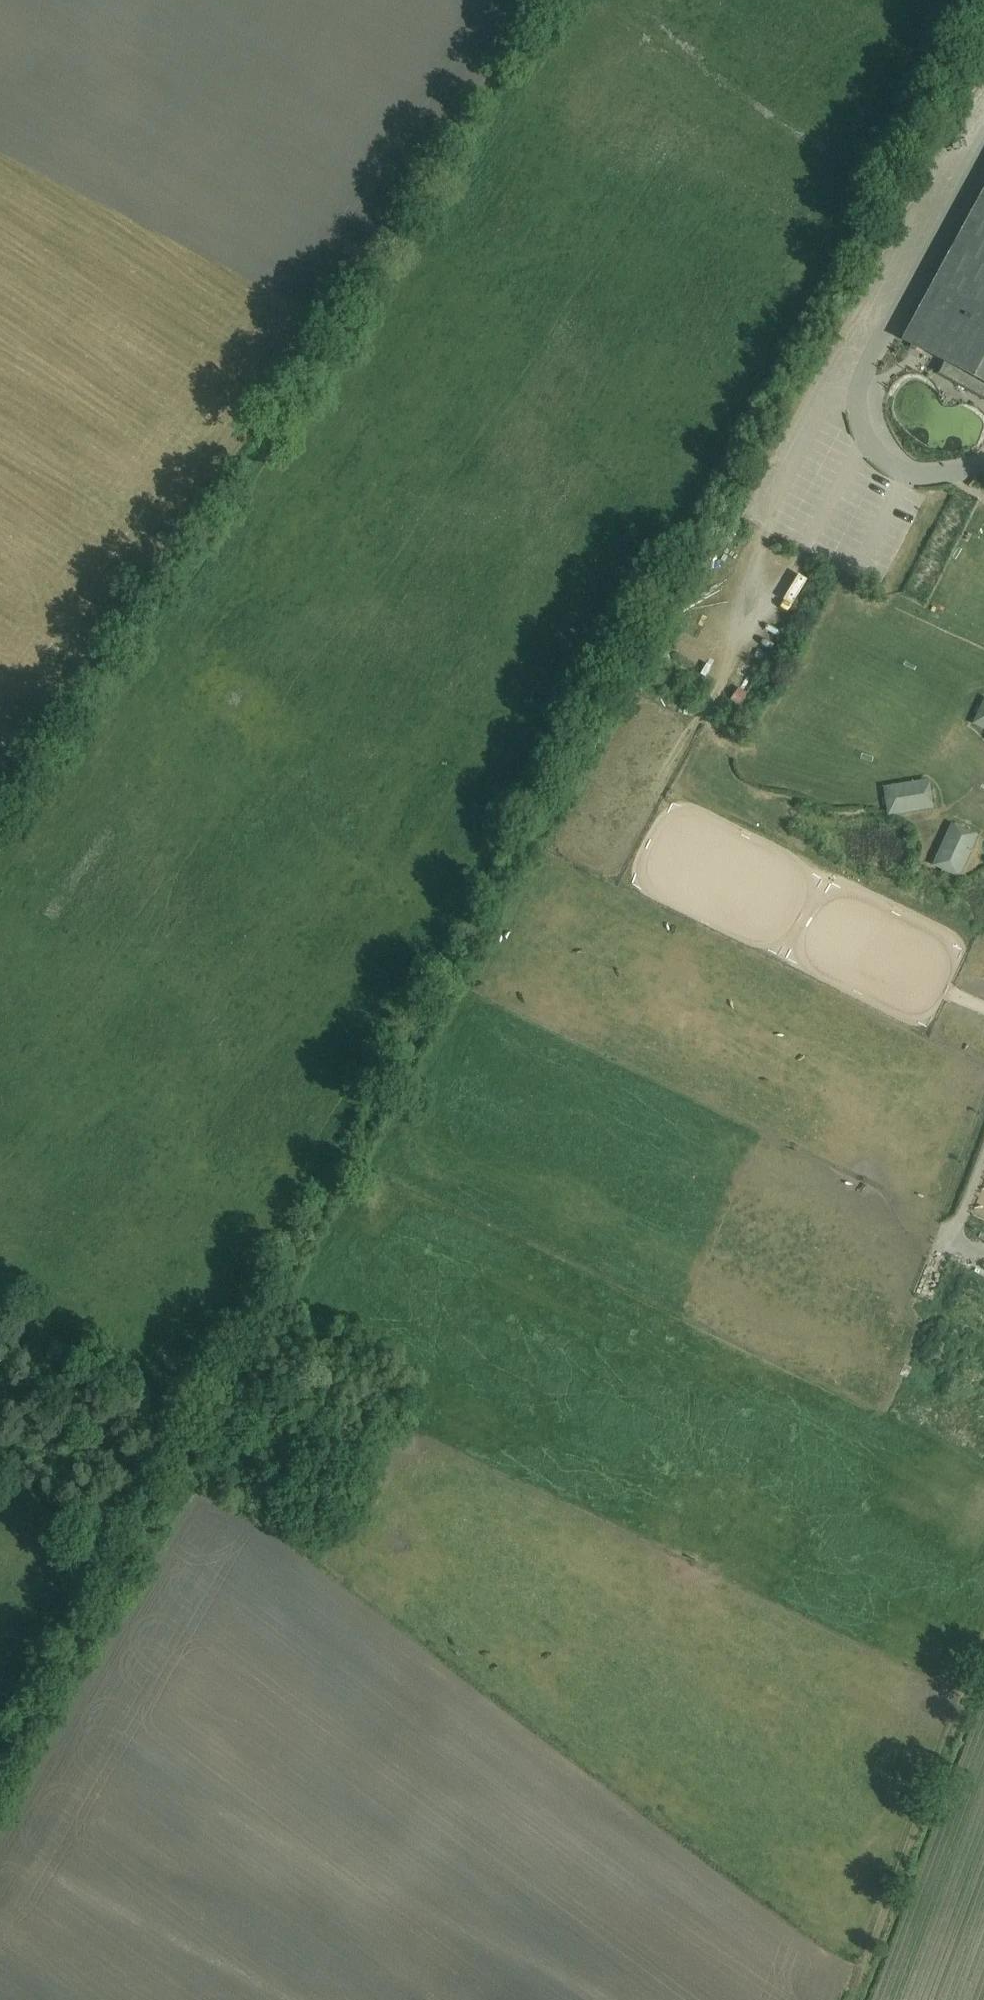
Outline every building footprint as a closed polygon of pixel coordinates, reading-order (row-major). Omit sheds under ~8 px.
[(904,338),(914,344),(912,346),(920,351),(922,348),(983,382),(983,191),(904,338)] [(976,723),(983,727),(983,705),(976,723)] [(693,769),(685,777),(698,790),(706,781),(693,769)] [(928,783),(885,790),(889,815),(932,808),(928,783)] [(974,838),(953,829),(937,866),(958,875),(974,838)]
